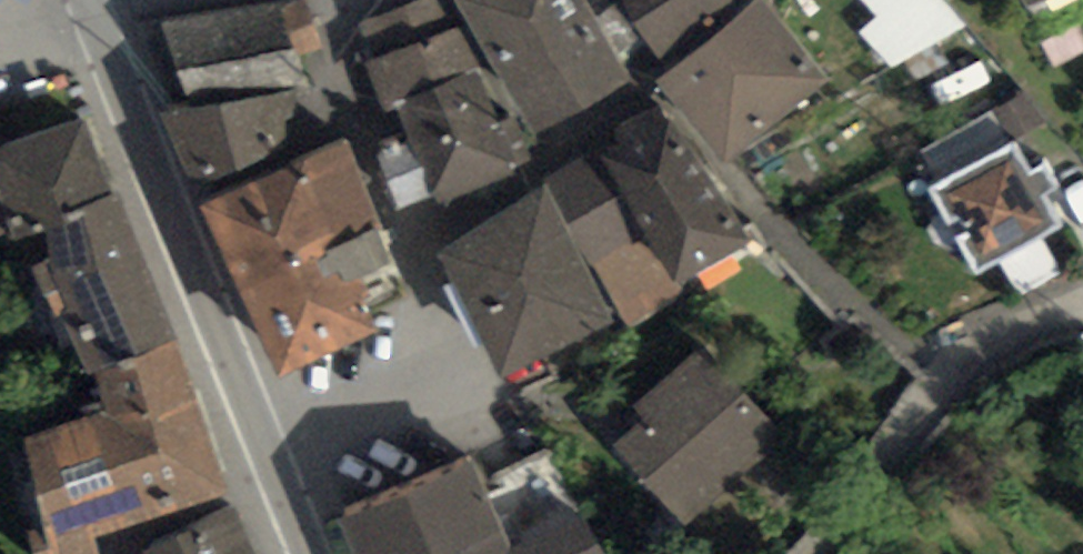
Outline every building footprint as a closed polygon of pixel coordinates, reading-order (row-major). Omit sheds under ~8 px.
[(362,62),(454,26),(444,0),(433,0),(350,32),(362,62)] [(526,116),(608,66),(568,0),(454,0),(526,116)] [(661,68),(733,15),(722,0),(612,0),(661,68)] [(733,15),(661,68),(719,146),(809,80),(752,2),(733,15)] [(378,104),(392,98),(470,68),(454,26),(362,62),(378,104)] [(392,98),(427,188),(505,158),(470,68),(392,98)] [(160,111),(197,201),(310,155),(284,92),(160,111)] [(87,357),(150,337),(80,122),(0,145),(0,195),(32,187),(87,357)] [(1005,142),(925,182),(968,269),(1049,228),(1005,142)] [(310,155),(197,201),(261,358),(361,318),(334,250),(377,233),(340,143),(310,155)] [(445,251),(494,367),(600,322),(573,260),(636,228),(671,273),(734,236),(711,188),(661,154),(597,153),(535,189),(445,251)] [(87,357),(105,410),(16,438),(54,553),(57,553),(199,488),(150,337),(87,357)] [(615,439),(686,511),(776,423),(705,351),(615,439)] [(354,553),(596,553),(576,507),(495,541),(462,463),(338,515),(354,553)]
